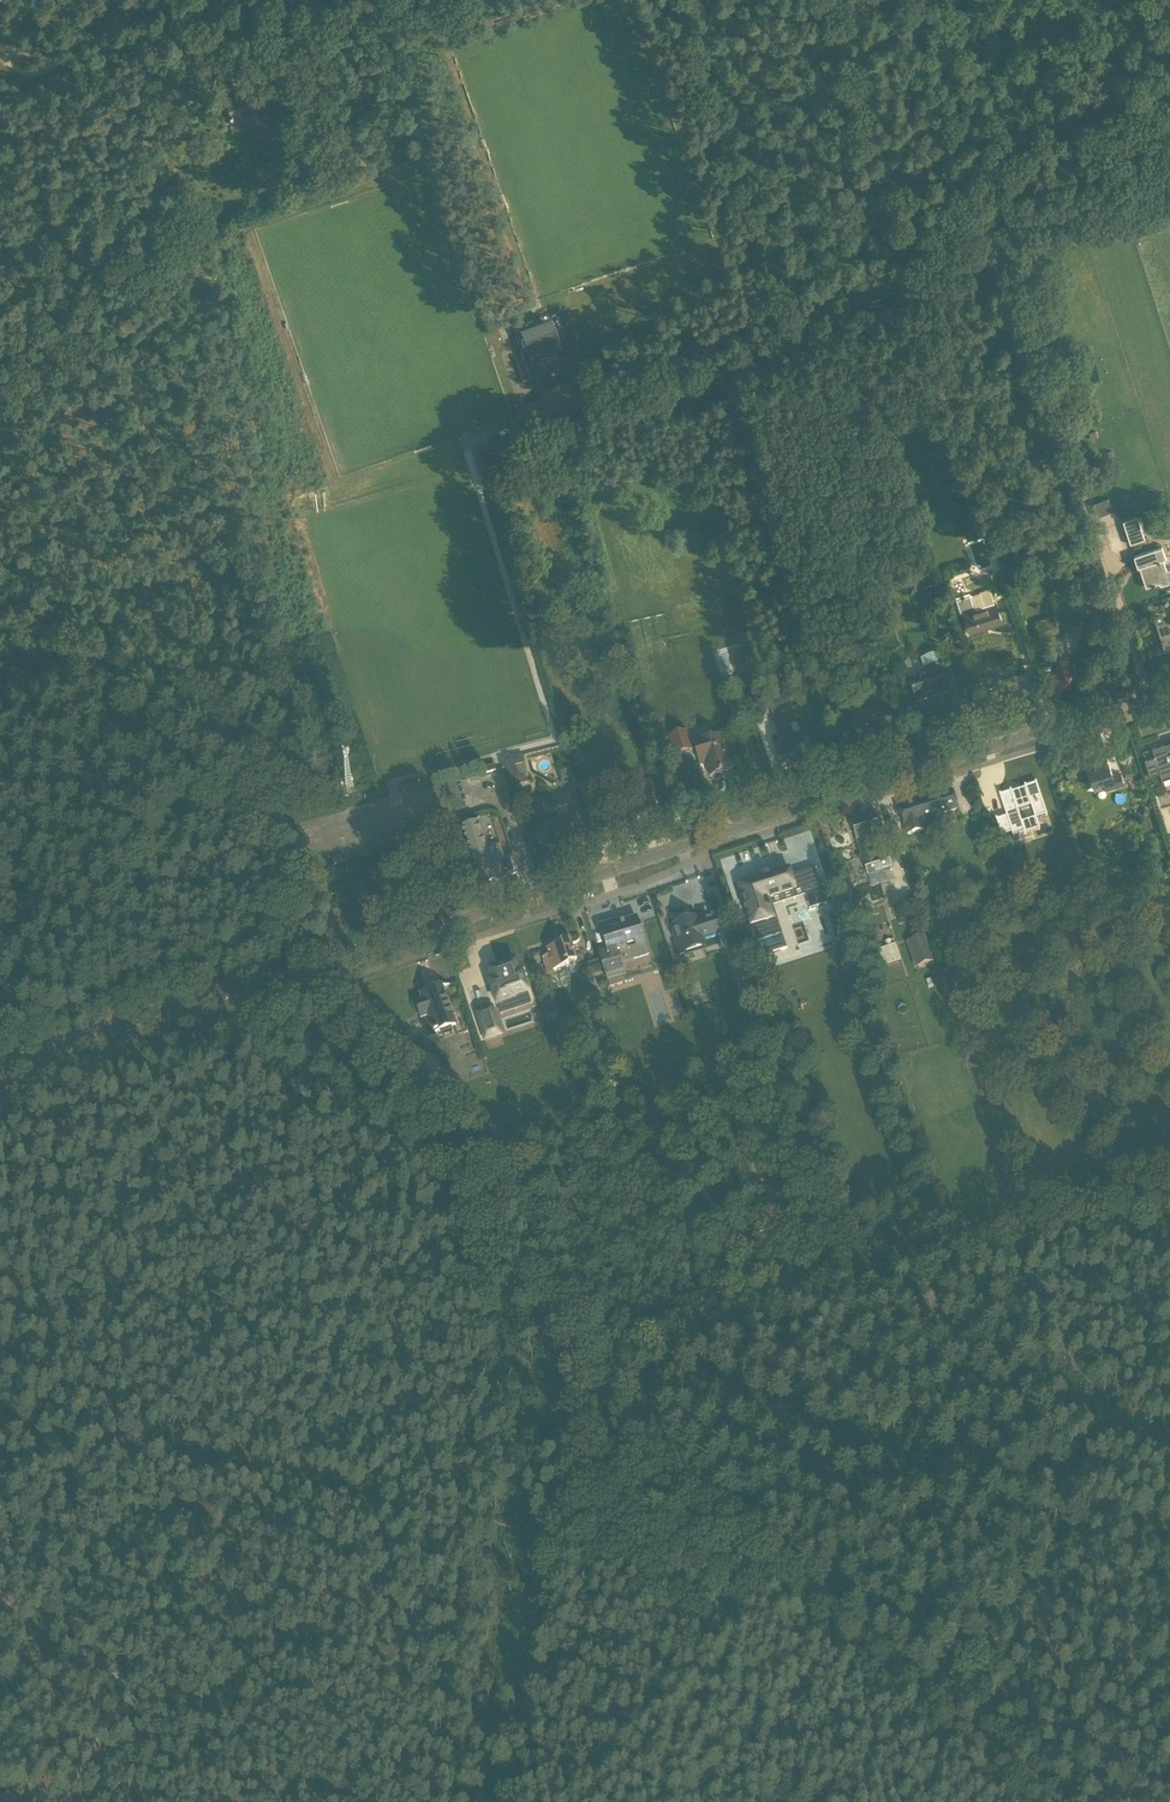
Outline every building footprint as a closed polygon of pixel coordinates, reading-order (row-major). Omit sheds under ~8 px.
[(305,122),(315,119),(310,100),(300,102),(305,122)] [(332,146),(329,139),(311,145),(313,152),(332,146)] [(558,372),(569,368),(562,347),(559,339),(553,321),(525,331),(534,356),(541,378),(553,374),(558,372)] [(1072,416),(1069,417),(1064,419),(1069,434),(1079,431),(1076,423),(1074,423),(1072,416)] [(1091,439),(1098,437),(1096,430),(1089,432),(1091,439)] [(472,449),(484,486),(501,481),(490,444),(472,449)] [(1107,460),(1115,458),(1112,449),(1105,452),(1107,460)] [(951,463),(953,471),(959,469),(957,461),(951,463)] [(1020,470),(1023,480),(1031,478),(1028,467),(1020,470)] [(1049,481),(1041,484),(1044,494),(1052,491),(1049,481)] [(1130,543),(1145,538),(1138,516),(1123,521),(1130,543)] [(912,527),(904,534),(914,545),(922,538),(912,527)] [(923,545),(914,548),(917,559),(926,556),(923,545)] [(1134,554),(1138,566),(1143,565),(1145,571),(1142,572),(1142,573),(1144,572),(1148,585),(1146,585),(1146,586),(1159,582),(1160,585),(1169,582),(1169,568),(1167,569),(1163,559),(1166,558),(1163,546),(1134,554)] [(1000,571),(1003,580),(1009,578),(1006,569),(1000,571)] [(956,598),(955,599),(960,612),(961,613),(964,612),(970,632),(1003,621),(996,600),(994,601),(976,607),(972,594),(970,593),(956,598)] [(1166,621),(1165,621),(1164,619),(1156,622),(1163,646),(1165,646),(1164,642),(1169,640),(1169,620),(1166,621)] [(1072,674),(1065,653),(1053,657),(1052,656),(1050,656),(1050,657),(1040,661),(1044,674),(1047,673),(1052,692),(1061,689),(1060,686),(1071,682),(1068,675),(1072,674)] [(748,666),(739,668),(741,678),(756,674),(752,657),(746,659),(748,666)] [(927,676),(910,681),(912,689),(915,698),(917,703),(949,692),(941,671),(939,664),(928,668),(930,674),(927,676)] [(611,673),(614,681),(621,679),(619,671),(611,673)] [(592,683),(585,685),(588,693),(594,690),(592,683)] [(809,687),(805,694),(813,698),(817,692),(809,687)] [(997,698),(1002,711),(1015,706),(1010,693),(997,698)] [(879,710),(850,719),(856,739),(885,729),(879,710)] [(568,711),(557,714),(561,728),(573,724),(568,711)] [(784,752),(776,755),(782,773),(803,766),(801,759),(808,756),(808,755),(807,756),(804,747),(805,746),(805,745),(804,746),(801,735),(794,738),(788,718),(775,722),(784,752)] [(675,757),(693,751),(686,731),(668,736),(675,757)] [(699,764),(705,762),(711,777),(732,770),(720,736),(693,745),(699,764)] [(1145,758),(1150,774),(1160,770),(1162,778),(1169,775),(1169,741),(1152,747),(1155,755),(1145,758)] [(515,766),(525,763),(524,756),(511,759),(511,756),(505,758),(506,760),(501,762),(503,770),(506,769),(509,781),(519,779),(516,767),(515,766)] [(1103,780),(1105,787),(1106,789),(1126,782),(1121,768),(1112,771),(1108,759),(1088,766),(1093,784),(1103,780)] [(519,779),(529,777),(526,764),(516,767),(519,779)] [(496,766),(485,768),(487,774),(497,771),(496,766)] [(599,792),(596,782),(580,787),(583,798),(599,792)] [(1001,796),(1000,795),(999,795),(1007,817),(1012,833),(1014,838),(1015,838),(1014,837),(1024,834),(1024,835),(1025,835),(1018,811),(1031,806),(1035,820),(1036,820),(1036,818),(1046,815),(1046,816),(1047,816),(1036,783),(1035,783),(1036,784),(1026,788),(1026,787),(1024,787),(1025,789),(1022,790),(1021,790),(1021,791),(1016,792),(1016,791),(1015,792),(1016,793),(1012,794),(1011,791),(1010,792),(1011,793),(1001,796)] [(649,787),(625,795),(634,821),(648,816),(650,819),(655,817),(656,813),(657,813),(649,787)] [(959,810),(956,802),(953,791),(925,799),(931,819),(959,810)] [(604,806),(599,792),(583,798),(588,811),(604,806)] [(898,808),(901,819),(906,835),(921,831),(918,823),(931,819),(925,799),(898,808)] [(1150,811),(1145,805),(1141,808),(1141,812),(1144,816),(1150,811)] [(876,815),(851,822),(866,870),(868,876),(871,885),(887,880),(884,871),(891,869),(887,856),(877,860),(870,837),(881,833),(876,815)] [(519,875),(513,859),(508,861),(507,858),(505,859),(501,846),(490,849),(480,820),(476,821),(477,823),(462,828),(482,887),(519,875)] [(579,839),(573,821),(553,827),(552,825),(538,830),(544,848),(556,844),(557,846),(579,839)] [(975,826),(978,839),(990,836),(987,823),(975,826)] [(455,841),(452,831),(436,836),(410,844),(413,854),(455,841)] [(460,855),(457,847),(452,849),(454,857),(460,855)] [(786,940),(785,936),(782,934),(781,932),(771,936),(767,922),(776,919),(770,900),(781,896),(773,874),(738,886),(756,942),(755,942),(759,953),(785,944),(785,943),(786,940)] [(933,905),(922,908),(926,921),(937,918),(933,905)] [(691,921),(677,925),(680,937),(677,938),(682,954),(707,946),(705,939),(722,934),(717,916),(692,924),(691,921)] [(898,919),(900,925),(908,922),(906,917),(898,919)] [(607,950),(599,952),(608,983),(627,977),(623,964),(620,956),(632,952),(634,960),(649,955),(646,947),(637,918),(619,923),(618,920),(599,926),(603,938),(607,950)] [(863,936),(865,942),(869,940),(867,934),(869,934),(868,929),(861,931),(863,936)] [(925,936),(909,941),(918,968),(934,962),(925,936)] [(543,960),(543,961),(548,974),(569,967),(568,964),(577,961),(570,939),(561,942),(562,945),(547,950),(549,956),(545,958),(544,958),(543,959),(543,960)] [(494,984),(490,985),(493,992),(497,1006),(514,1001),(513,999),(529,995),(523,975),(519,976),(515,964),(490,973),(494,984)] [(961,982),(959,974),(951,976),(953,984),(961,982)] [(435,1033),(457,1026),(442,987),(421,995),(422,999),(415,1001),(420,1014),(426,1011),(435,1033)] [(919,1002),(914,1004),(917,1012),(923,1009),(919,1002)] [(552,1007),(545,1009),(547,1017),(555,1014),(552,1007)] [(492,1008),(476,1013),(485,1040),(501,1035),(492,1008)] [(755,1044),(755,1046),(758,1054),(760,1062),(772,1058),(767,1040),(755,1044)] [(457,1096),(461,1100),(468,1095),(464,1090),(457,1096)] [(475,1102),(469,1094),(463,1099),(470,1107),(475,1102)]
